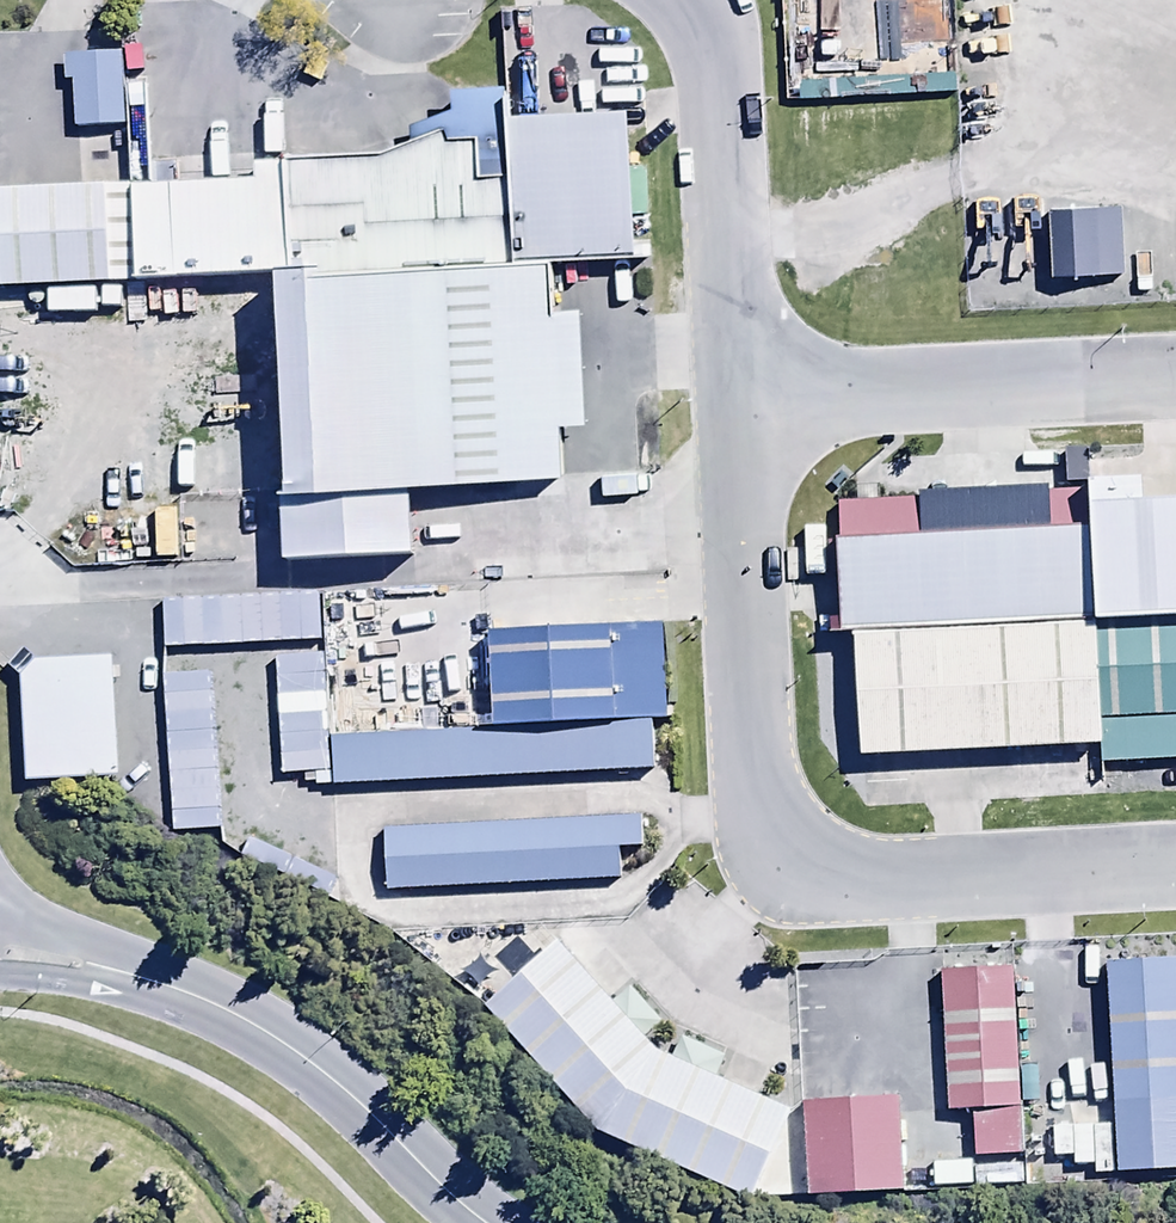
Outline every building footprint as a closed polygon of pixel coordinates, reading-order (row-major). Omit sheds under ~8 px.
[(121,54),(64,56),(65,83),(73,83),(74,128),(123,127),(121,54)] [(797,81),(798,102),(957,95),(956,74),(797,81)] [(509,167),(167,179),(170,275),(276,271),(286,557),(423,552),(421,484),(584,478),(577,256),(644,253),(639,114),(508,118),(509,167)] [(139,185),(5,190),(9,292),(142,287),(139,185)] [(1122,207),(1048,209),(1050,278),(1123,277),(1122,207)] [(275,451),(236,452),(238,501),(277,500),(275,451)] [(1082,620),(1175,614),(1175,525),(1173,499),(1075,505),(1076,527),(1082,620)] [(225,508),(177,509),(178,551),(226,550),(225,508)] [(844,634),(1082,620),(1076,527),(822,541),(828,634),(844,634)] [(1082,620),(1089,741),(1090,765),(1175,760),(1175,614),(1082,620)] [(1082,620),(844,634),(851,755),(1089,741),(1082,620)] [(485,730),(655,725),(652,621),(482,626),(485,730)] [(126,661),(32,664),(36,782),(130,779),(126,661)] [(485,730),(334,736),(336,788),(657,777),(655,725),(485,730)] [(639,818),(393,827),(395,895),(642,887),(639,818)] [(558,947),(493,1003),(603,1130),(765,1198),(797,1122),(661,1065),(558,947)] [(1100,956),(1107,1168),(1175,1165),(1175,954),(1100,956)] [(1022,978),(949,980),(954,1112),(978,1111),(980,1155),(1028,1153),(1022,978)] [(898,1104),(810,1107),(813,1194),(901,1190),(898,1104)] [(1063,1158),(1029,1159),(1029,1180),(1063,1180),(1063,1158)]
